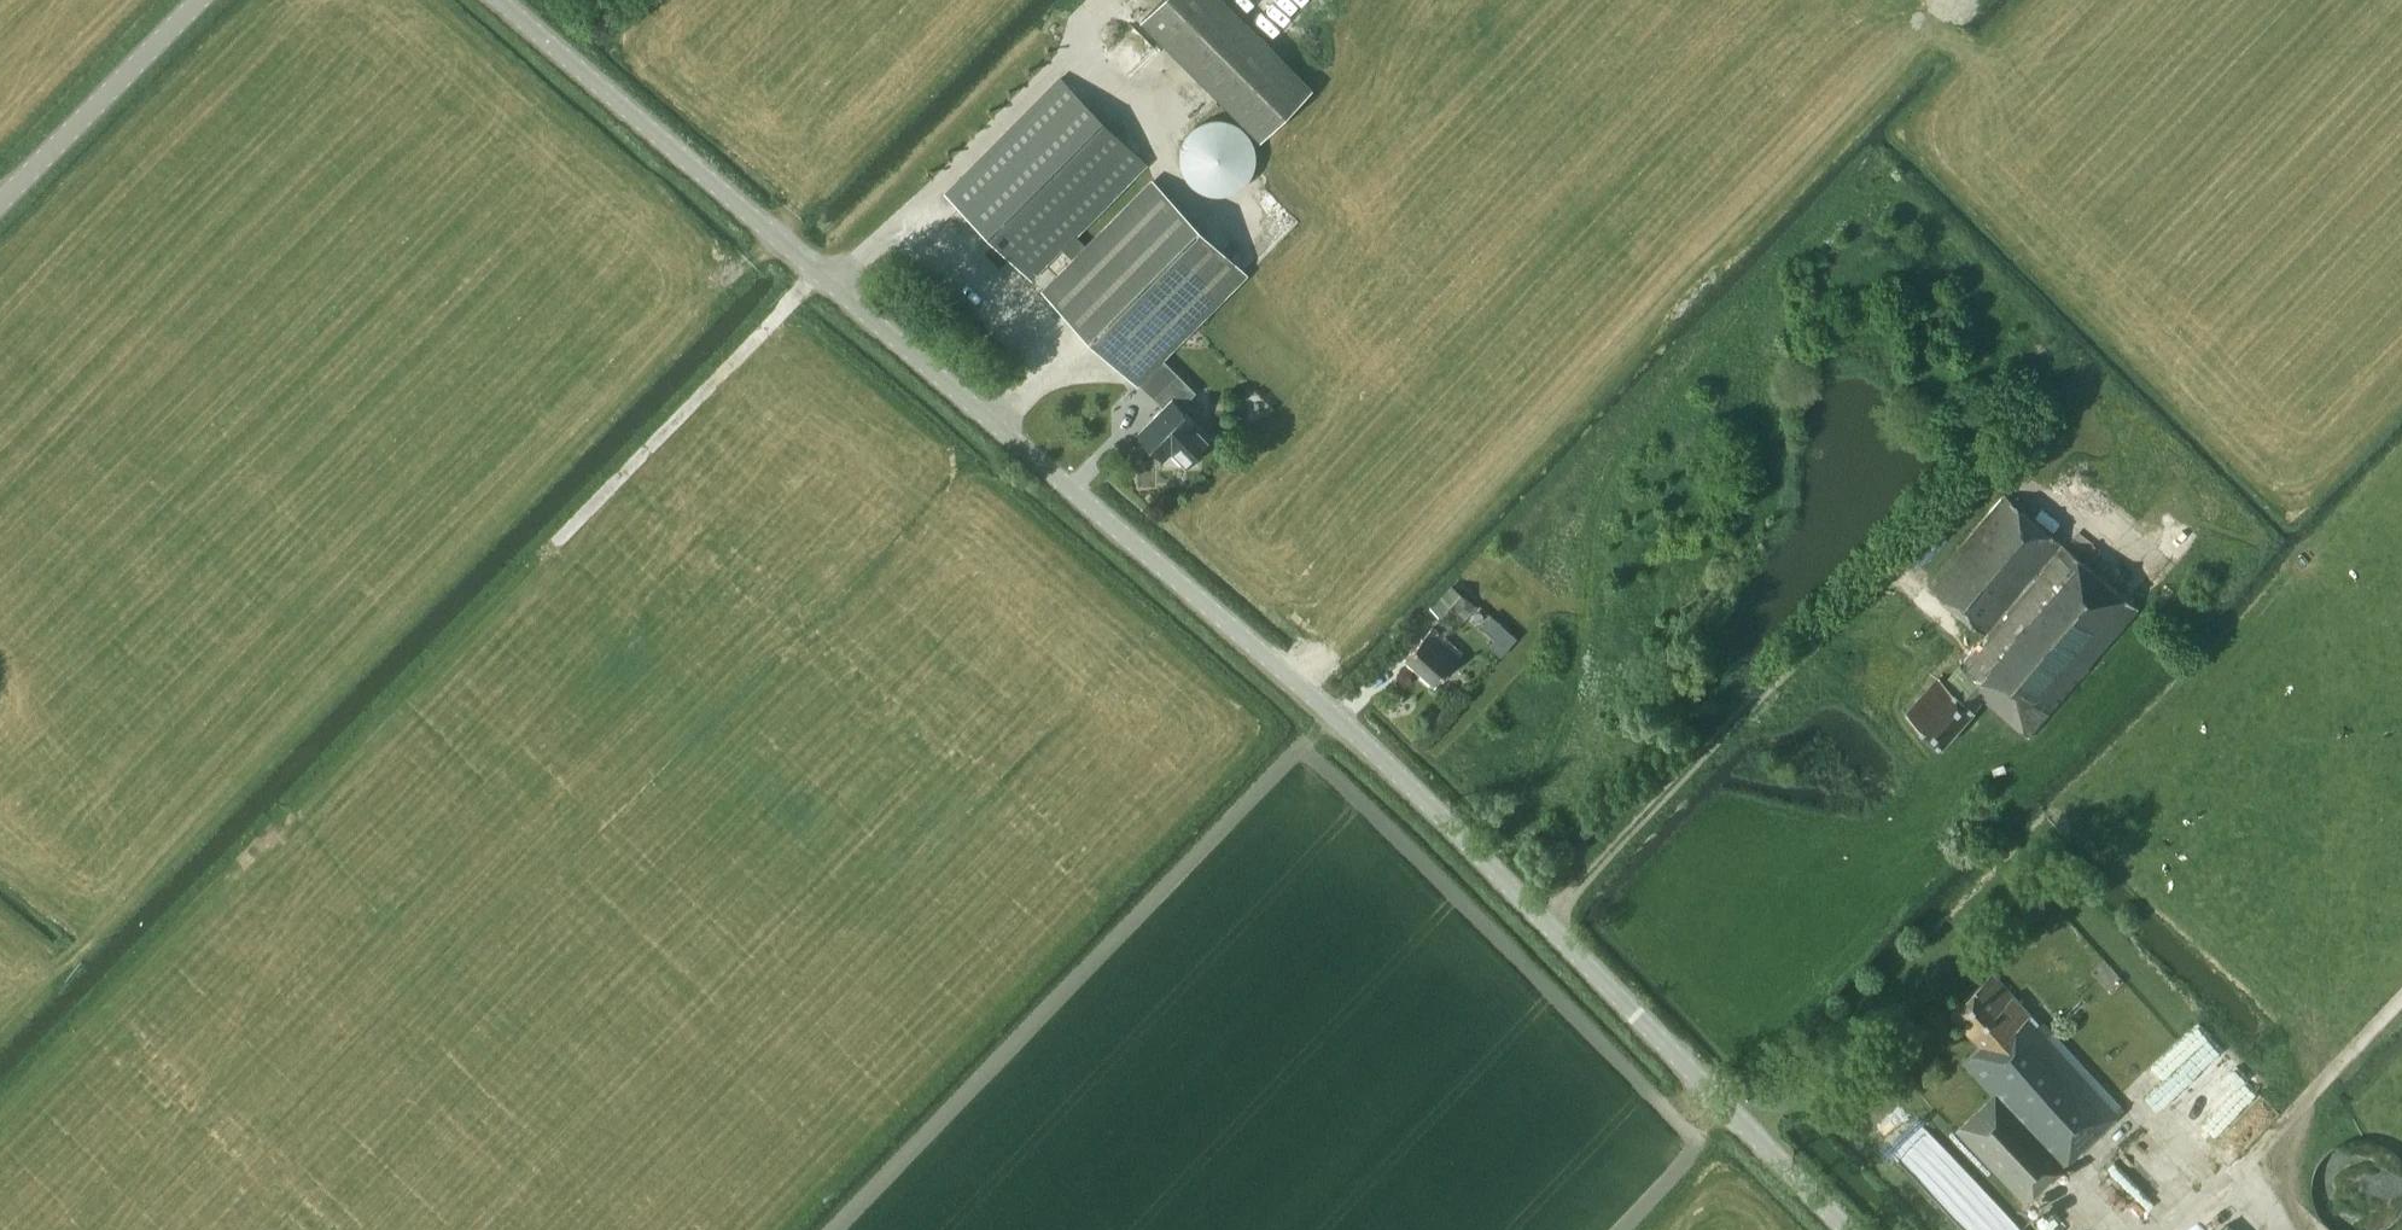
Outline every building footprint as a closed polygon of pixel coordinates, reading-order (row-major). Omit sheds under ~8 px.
[(1248,132),(1257,142),(1311,90),(1224,0),(1161,0),(1140,21),(1245,129),(1242,127),(1239,125),(1236,123),(1232,121),(1228,120),(1225,120),(1221,119),(1217,119),(1213,120),(1209,120),(1206,121),(1202,123),(1199,125),(1195,127),(1193,129),(1190,132),(1187,135),(1185,138),(1184,142),(1182,145),(1181,149),(1180,153),(1180,157),(1180,160),(1181,164),(1182,168),(1183,172),(1184,175),(1186,179),(1189,182),(1191,185),(1194,187),(1197,189),(1200,191),(1204,193),(1207,194),(1211,195),(1215,196),(1219,196),(1223,196),(1226,195),(1230,194),(1234,193),(1237,191),(1241,189),(1244,187),(1246,185),(1249,182),(1251,178),(1253,175),(1255,172),(1256,168),(1257,164),(1257,160),(1257,157),(1257,153),(1256,149),(1255,145),(1254,142),(1252,138),(1250,135),(1248,132)] [(947,196),(1035,279),(1065,247),(1079,260),(1049,292),(1142,379),(1142,378),(1169,403),(1139,433),(1164,458),(1173,450),(1188,464),(1199,453),(1213,439),(1182,407),(1199,391),(1178,370),(1163,355),(1247,270),(1156,181),(1091,248),(1077,234),(1146,160),(1058,78),(947,196)] [(2001,491),(1922,580),(1980,632),(1959,655),(1965,661),(1960,666),(1958,664),(1945,679),(1938,673),(1904,710),(1938,741),(1980,693),(2023,732),(2133,610),(2001,491)] [(1471,602),(1453,585),(1432,607),(1451,624),(1471,602)] [(1506,627),(1496,638),(1507,649),(1517,638),(1506,627)] [(1433,629),(1404,661),(1434,687),(1462,655),(1433,629)] [(2043,1027),(2041,1029),(1995,977),(1951,1015),(1977,1046),(1959,1061),(1990,1096),(1952,1129),(1972,1153),(2019,1208),(2123,1118),(2043,1027)]
